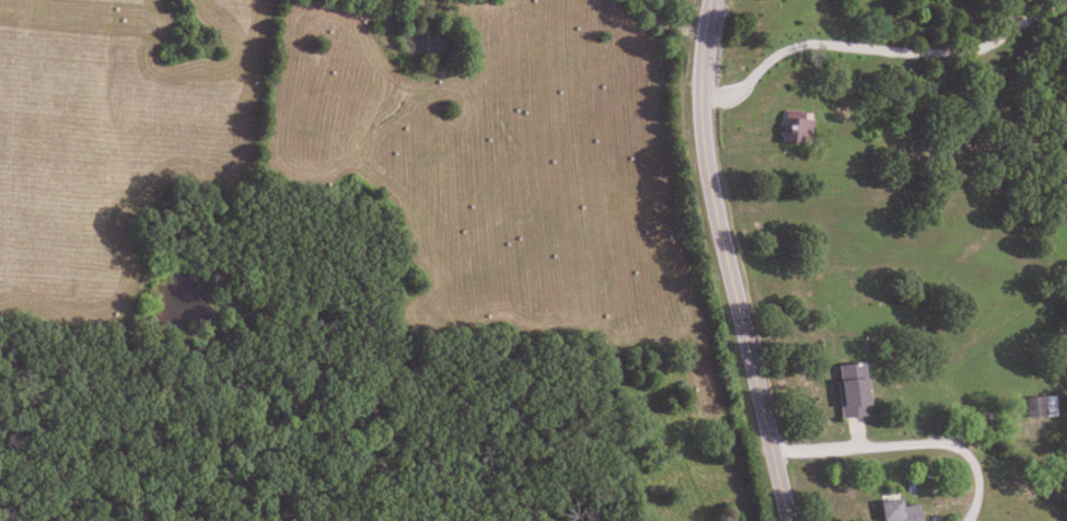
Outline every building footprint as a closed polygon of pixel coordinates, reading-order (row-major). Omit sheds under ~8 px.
[(837,418),(863,415),(859,379),(833,382),(837,418)] [(915,506),(896,506),(896,501),(874,501),(874,520),(915,520),(915,506)]
